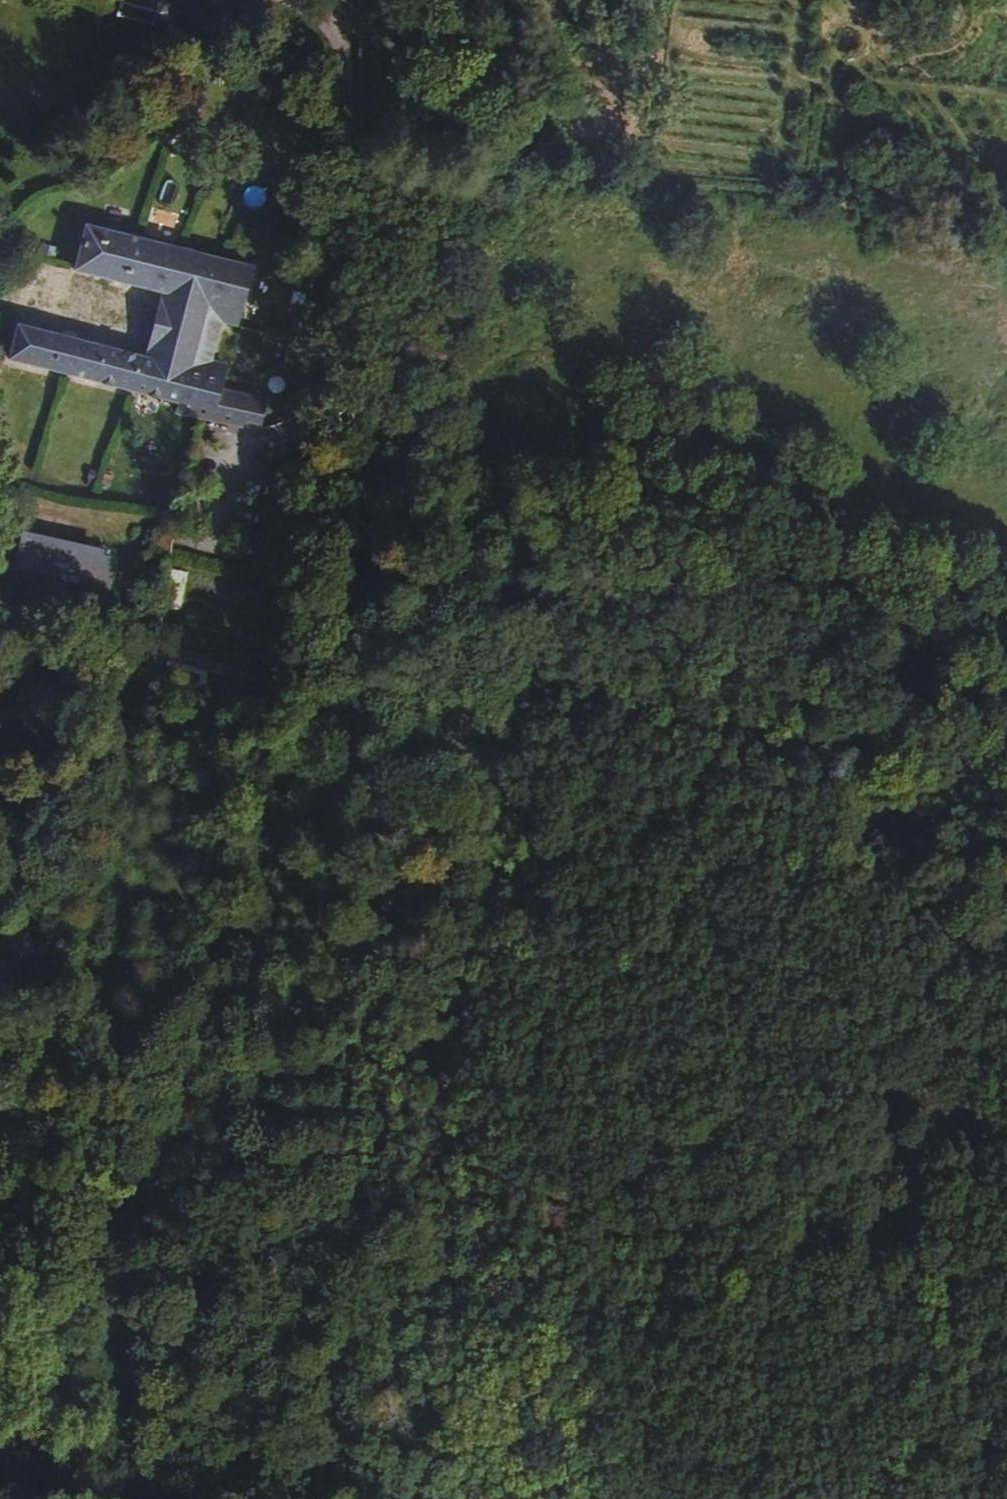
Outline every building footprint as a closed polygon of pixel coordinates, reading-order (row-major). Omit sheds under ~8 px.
[(235,305),(247,258),(81,214),(69,261),(162,285),(147,349),(17,315),(7,349),(175,393),(172,403),(198,409),(272,427),(275,404),(213,386),(217,369),(189,360),(204,298),(235,305)] [(338,421),(331,395),(275,404),(272,427),(286,430),(338,421)] [(95,574),(103,547),(44,533),(37,560),(95,574)]
